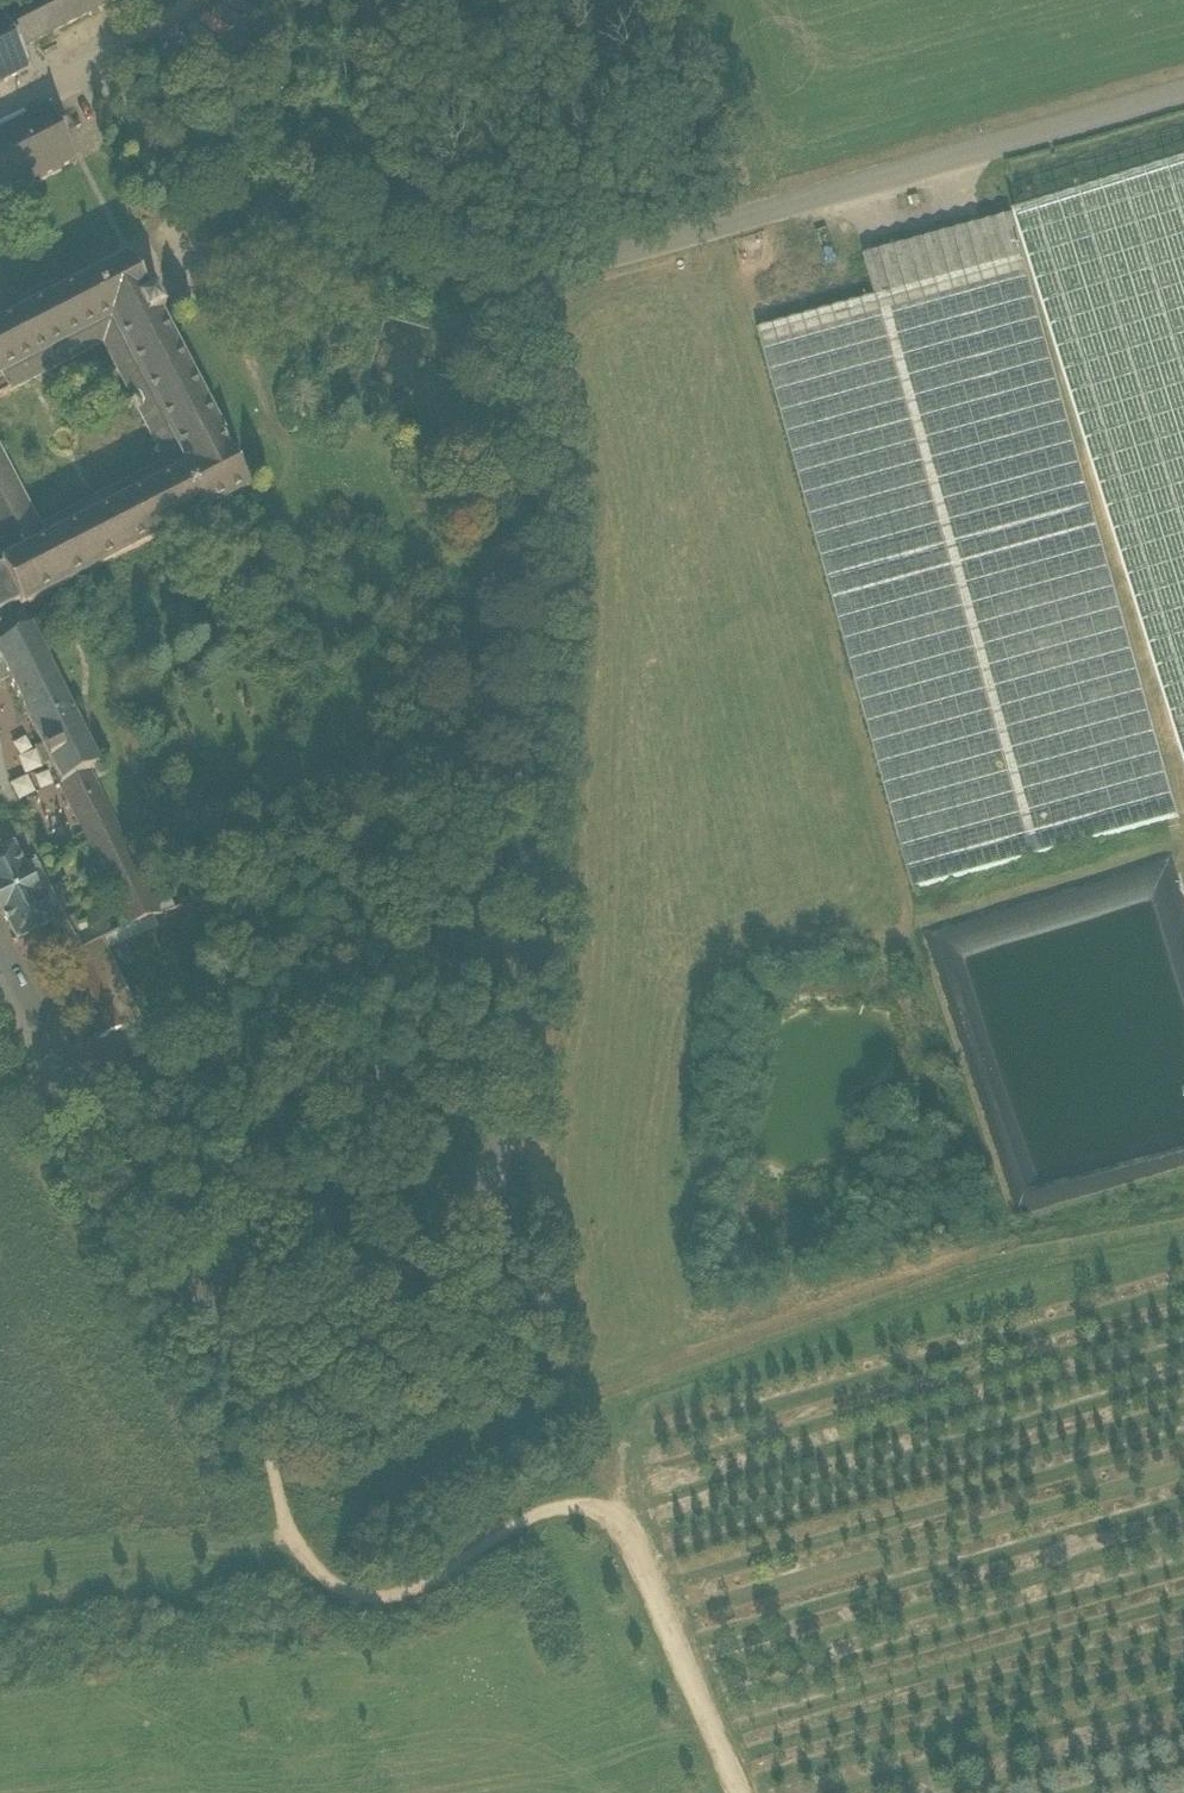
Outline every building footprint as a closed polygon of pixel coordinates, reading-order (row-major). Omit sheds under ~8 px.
[(19,7),(37,41),(114,0),(33,0),(19,7)] [(19,7),(0,17),(0,84),(31,68),(21,49),(37,41),(19,7)] [(78,159),(51,106),(0,132),(0,199),(78,159)] [(1011,216),(1023,258),(1183,775),(1183,162),(1011,216)] [(918,195),(911,197),(913,204),(921,202),(918,195)] [(1023,258),(1011,216),(987,222),(865,256),(876,297),(1023,258)] [(1023,258),(876,297),(759,330),(913,890),(1179,817),(1023,258)] [(22,602),(24,606),(249,489),(229,449),(228,450),(192,381),(197,379),(191,367),(186,369),(158,315),(165,312),(155,294),(149,298),(130,261),(10,323),(0,304),(0,401),(105,348),(168,468),(40,533),(0,456),(0,613),(22,602)] [(129,922),(131,925),(160,914),(88,771),(100,765),(22,607),(24,606),(22,602),(0,613),(0,660),(2,664),(3,667),(4,667),(129,922)] [(28,776),(13,783),(20,798),(36,791),(28,776)] [(1,913),(2,913),(16,940),(47,924),(62,954),(83,946),(33,855),(32,856),(33,858),(24,863),(14,843),(0,850),(0,911),(1,913)] [(130,1063),(142,1057),(147,1054),(147,1053),(144,1054),(134,1036),(144,1030),(97,939),(83,946),(62,954),(63,956),(57,959),(95,1035),(95,1036),(103,1038),(105,1037),(118,1032),(132,1060),(129,1062),(130,1063)]
